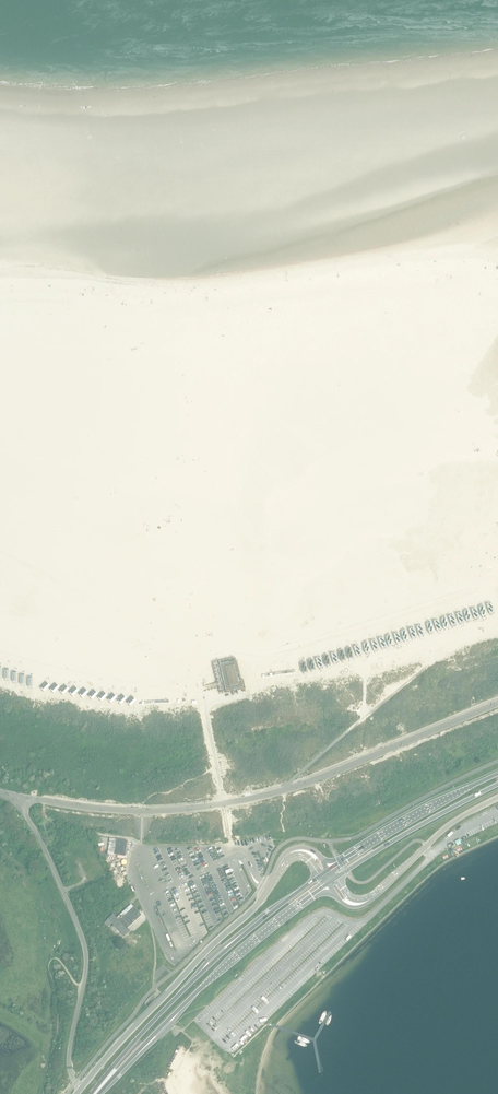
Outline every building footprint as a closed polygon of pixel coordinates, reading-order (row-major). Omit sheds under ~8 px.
[(234,659),(221,662),(226,687),(240,683),(234,659)] [(125,856),(127,840),(109,838),(108,851),(99,851),(101,857),(107,857),(107,853),(125,856)] [(126,928),(140,915),(130,904),(116,917),(112,913),(107,918),(107,919),(103,923),(107,926),(111,923),(123,936),(129,931),(126,928)]
